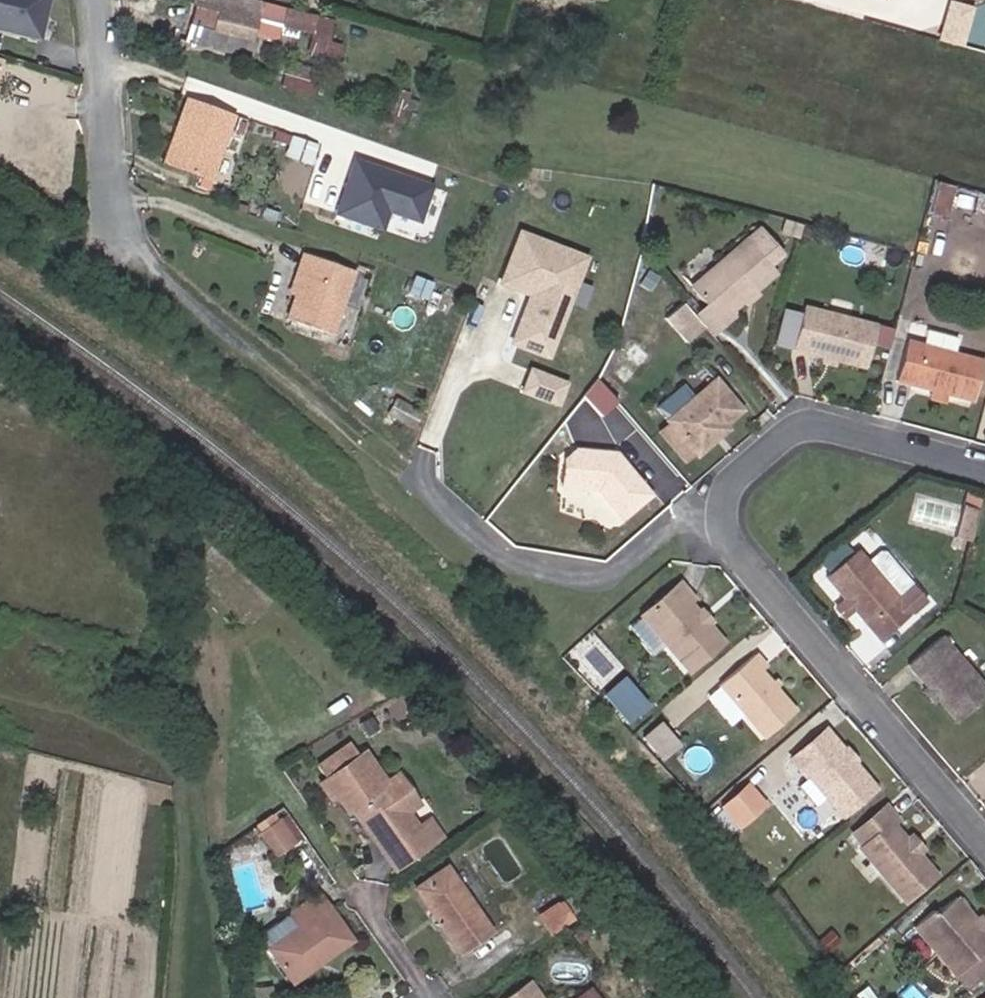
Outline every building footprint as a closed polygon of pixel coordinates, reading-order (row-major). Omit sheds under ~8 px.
[(55,0),(0,0),(0,34),(45,44),(55,0)] [(279,5),(259,0),(191,0),(186,19),(182,38),(245,54),(252,29),(271,34),(273,28),(279,5)] [(291,5),(324,14),(328,0),(293,0),(291,5)] [(535,0),(530,0),(527,15),(531,16),(535,0)] [(531,16),(548,20),(553,0),(535,0),(531,16)] [(291,5),(280,2),(279,5),(273,28),(291,33),(294,24),(309,28),(322,32),(326,14),(324,14),(291,5)] [(326,39),(331,15),(326,14),(322,32),(309,28),(303,50),(332,57),(336,41),(326,39)] [(285,62),(280,81),(313,90),(314,85),(309,83),(313,70),(285,62)] [(214,146),(223,149),(235,115),(186,98),(164,162),(203,176),(214,146)] [(212,180),(223,149),(214,146),(203,176),(212,180)] [(425,210),(434,176),(355,156),(342,209),(387,221),(392,202),(425,210)] [(584,255),(512,229),(492,285),(521,295),(503,345),(545,361),(584,255)] [(779,230),(705,289),(735,327),(751,315),(747,310),(759,300),(771,291),(793,273),(786,264),(798,255),(779,230)] [(300,276),(294,292),(287,313),(331,328),(353,268),(301,250),(292,274),(300,276)] [(287,290),(294,292),(300,276),(292,274),(287,290)] [(353,303),(363,305),(369,277),(358,275),(353,303)] [(771,291),(759,300),(763,306),(775,296),(771,291)] [(716,328),(695,303),(678,318),(699,343),(716,328)] [(891,329),(820,312),(810,355),(838,361),(853,365),(880,372),(891,329)] [(923,341),(955,347),(958,335),(925,329),(923,341)] [(922,344),(910,384),(944,394),(957,398),(982,406),(984,396),(984,363),(922,344)] [(853,365),(838,361),(837,368),(852,371),(853,365)] [(524,366),(518,391),(563,402),(569,376),(524,366)] [(722,435),(751,412),(727,382),(726,382),(714,368),(690,387),(702,402),(678,421),(680,423),(670,431),(694,460),(704,452),(706,455),(726,439),(722,435)] [(957,398),(944,394),(941,402),(954,406),(957,398)] [(419,411),(392,397),(385,412),(411,425),(419,411)] [(658,494),(625,451),(574,445),(569,483),(604,487),(628,518),(658,494)] [(971,543),(984,496),(971,492),(958,540),(971,543)] [(845,534),(836,541),(843,550),(852,543),(845,534)] [(843,550),(836,541),(820,554),(828,562),(843,550)] [(833,570),(857,550),(852,543),(843,550),(828,562),(833,570)] [(833,570),(829,573),(846,595),(855,606),(881,639),(928,601),(888,551),(883,551),(874,557),(864,544),(857,550),(833,570)] [(699,603),(685,588),(645,623),(695,679),(730,649),(714,631),(709,629),(705,626),(705,620),(694,608),(699,603)] [(855,606),(846,595),(841,600),(850,611),(855,606)] [(708,617),(705,620),(705,626),(709,629),(714,631),(717,627),(708,617)] [(928,687),(937,698),(956,721),(984,697),(984,686),(942,636),(908,664),(928,687)] [(773,675),(762,662),(726,691),(772,746),(802,721),(768,680),(773,675)] [(715,685),(704,694),(729,723),(740,714),(715,685)] [(937,698),(928,687),(923,692),(932,703),(937,698)] [(627,701),(619,709),(632,724),(640,716),(627,701)] [(664,732),(649,744),(664,764),(679,752),(664,732)] [(853,763),(833,739),(803,762),(816,779),(810,784),(813,787),(832,809),(847,827),(882,799),(858,770),(855,772),(850,766),(853,763)] [(319,765),(327,776),(357,755),(349,743),(319,765)] [(327,776),(319,781),(331,799),(335,795),(351,817),(356,814),(381,850),(393,842),(405,858),(440,833),(427,814),(417,821),(406,806),(417,799),(395,768),(383,776),(365,749),(357,755),(327,776)] [(816,779),(803,762),(797,768),(810,784),(816,779)] [(820,818),(832,809),(813,787),(802,797),(820,818)] [(753,794),(726,810),(738,830),(765,814),(753,794)] [(281,816),(273,822),(288,843),(296,838),(281,816)] [(910,855),(912,853),(897,835),(903,831),(891,817),(858,844),(869,858),(866,861),(911,914),(940,890),(920,867),(910,855)] [(288,843),(273,822),(258,832),(273,854),(288,843)] [(392,867),(405,858),(393,842),(381,850),(392,867)] [(912,853),(910,855),(920,867),(927,860),(917,849),(912,853)] [(488,927),(446,866),(424,881),(442,908),(439,915),(460,946),(488,927)] [(296,923),(269,943),(290,973),(318,954),(320,957),(351,936),(317,889),(287,909),(296,923)] [(572,892),(562,898),(574,915),(583,908),(572,892)] [(562,898),(542,913),(553,929),(574,915),(562,898)] [(912,943),(953,993),(984,967),(984,942),(978,935),(969,924),(973,922),(962,908),(941,926),(938,922),(912,943)] [(530,981),(506,997),(542,997),(530,981)]
